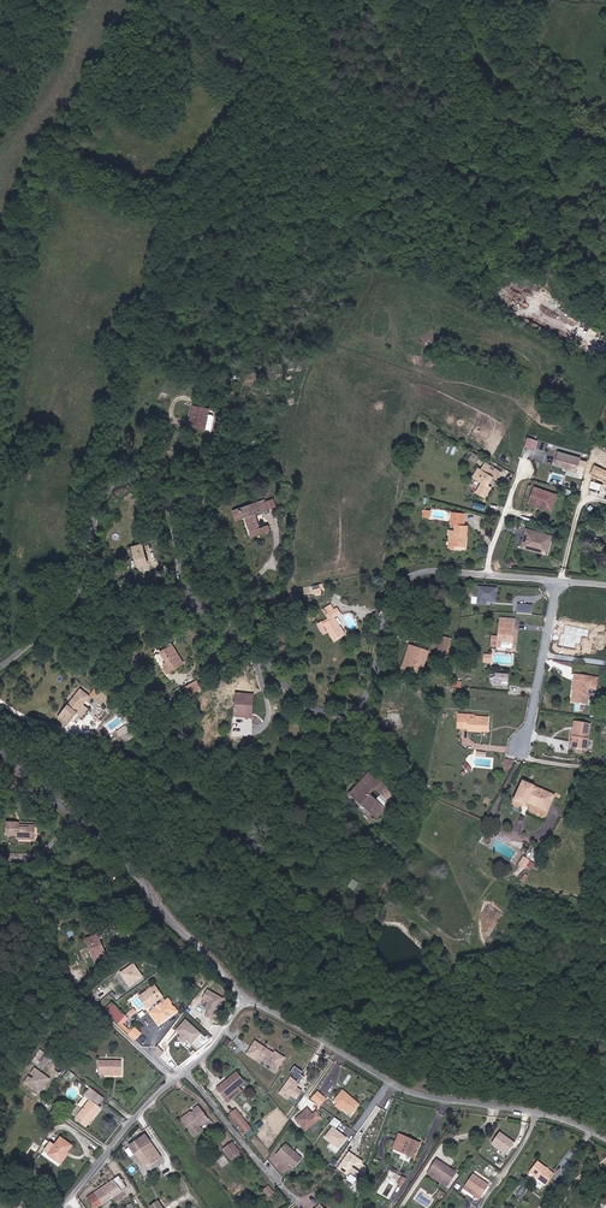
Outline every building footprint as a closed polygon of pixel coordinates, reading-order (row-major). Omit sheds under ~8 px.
[(191,407),(190,414),(193,414),(190,427),(204,429),(207,410),(191,407)] [(537,441),(527,437),(524,446),(535,450),(537,441)] [(580,458),(559,450),(555,462),(566,465),(565,467),(576,471),(580,458)] [(479,455),(473,452),(470,458),(476,461),(479,455)] [(546,462),(553,464),(555,455),(548,453),(546,462)] [(483,465),(480,471),(478,470),(473,478),(476,479),(482,482),(476,492),(486,498),(493,487),(488,485),(492,477),(496,479),(500,471),(494,468),(485,463),(483,465)] [(594,465),(589,475),(605,483),(605,471),(594,465)] [(591,480),(589,490),(601,493),(603,483),(591,480)] [(552,510),(557,494),(555,493),(544,489),(535,486),(535,487),(533,492),(533,491),(531,496),(532,496),(530,500),(529,502),(552,510)] [(263,497),(242,504),(245,514),(245,515),(251,536),(270,530),(267,523),(258,526),(253,512),(266,508),(263,497)] [(245,515),(245,514),(242,504),(232,507),(235,517),(243,515),(249,536),(251,536),(245,515)] [(464,525),(465,512),(457,512),(452,511),(451,517),(451,524),(456,525),(464,525)] [(451,530),(450,537),(449,548),(454,549),(454,545),(464,546),(466,546),(467,536),(468,526),(464,525),(456,525),(456,531),(451,530)] [(553,536),(525,529),(520,548),(548,555),(553,536)] [(133,548),(136,566),(147,565),(144,546),(133,548)] [(512,558),(506,561),(508,567),(515,564),(512,558)] [(313,585),(315,594),(323,592),(322,583),(313,585)] [(496,588),(478,586),(476,604),(495,605),(496,588)] [(328,619),(321,622),(328,641),(341,635),(333,617),(340,615),(338,608),(334,610),(331,603),(323,607),(328,619)] [(533,604),(516,603),(516,613),(532,614),(533,604)] [(500,622),(498,638),(492,638),(492,645),(498,646),(510,647),(513,647),(513,639),(514,628),(513,628),(513,623),(514,617),(503,617),(500,616),(500,620),(500,622)] [(566,625),(565,632),(564,635),(561,634),(559,645),(562,645),(574,647),(575,642),(580,643),(581,635),(587,636),(588,630),(566,625)] [(451,636),(442,634),(439,645),(437,654),(447,656),(448,651),(451,636)] [(165,659),(168,663),(166,665),(164,666),(168,671),(182,661),(172,646),(170,643),(165,647),(160,651),(165,659)] [(428,651),(413,646),(410,645),(403,667),(422,673),(427,656),(428,651)] [(483,662),(491,663),(492,654),(484,653),(483,662)] [(509,675),(496,674),(495,686),(509,687),(509,675)] [(593,687),(593,681),(594,675),(590,675),(575,674),(573,699),(584,701),(585,686),(593,687)] [(198,689),(193,682),(178,693),(183,700),(198,689)] [(88,693),(78,687),(59,718),(69,724),(88,693)] [(235,715),(248,716),(249,696),(236,695),(235,715)] [(484,732),(484,729),(484,716),(471,716),(470,714),(465,714),(460,714),(460,723),(460,728),(464,729),(464,731),(476,731),(484,732)] [(572,721),(570,741),(569,747),(583,748),(590,749),(592,737),(585,736),(587,723),(574,721),(572,721)] [(503,771),(510,772),(512,760),(506,759),(503,771)] [(472,765),(469,767),(473,773),(477,770),(472,765)] [(373,774),(352,793),(359,802),(374,819),(382,812),(369,797),(376,791),(389,806),(395,800),(373,774)] [(521,783),(513,801),(523,805),(525,801),(544,810),(550,795),(521,783)] [(352,808),(359,802),(352,793),(350,791),(343,797),(352,808)] [(25,821),(24,823),(20,823),(21,819),(11,818),(9,830),(19,831),(19,834),(27,835),(34,836),(35,824),(35,822),(30,821),(25,821)] [(529,859),(524,856),(519,864),(524,866),(529,859)] [(360,891),(362,886),(354,881),(351,886),(360,891)] [(94,963),(105,958),(96,940),(100,938),(98,934),(88,939),(90,943),(85,946),(94,963)] [(96,968),(107,962),(105,958),(94,963),(96,968)] [(133,964),(120,972),(129,987),(142,978),(133,964)] [(182,1013),(175,1005),(176,1004),(174,1002),(171,1001),(163,1005),(161,1002),(166,999),(159,987),(145,997),(147,1000),(150,1005),(152,1008),(154,1007),(156,1011),(154,1014),(162,1026),(173,1016),(175,1017),(182,1013)] [(224,998),(207,989),(201,999),(207,1002),(203,1009),(207,1011),(204,1015),(212,1020),(224,998)] [(134,1032),(127,1025),(133,1020),(131,1017),(130,1017),(118,1005),(110,1012),(123,1025),(122,1025),(139,1042),(145,1048),(151,1042),(145,1036),(138,1028),(134,1032)] [(200,1033),(185,1019),(175,1030),(180,1035),(177,1038),(183,1043),(186,1040),(190,1044),(200,1033)] [(274,1057),(255,1044),(248,1055),(277,1072),(285,1061),(275,1055),(274,1057)] [(40,1053),(43,1055),(38,1062),(45,1068),(51,1060),(53,1061),(55,1057),(43,1048),(40,1052),(40,1053)] [(38,1062),(43,1055),(40,1053),(35,1060),(38,1062)] [(122,1063),(100,1064),(100,1077),(122,1076),(122,1063)] [(296,1100),(302,1092),(296,1088),(304,1077),(300,1074),(302,1071),(295,1066),(289,1074),(298,1079),(297,1081),(290,1076),(278,1093),(288,1100),(291,1096),(296,1100)] [(38,1068),(28,1082),(42,1092),(52,1078),(38,1068)] [(230,1084),(238,1093),(242,1089),(248,1084),(238,1074),(228,1083),(230,1084)] [(219,1092),(228,1102),(238,1093),(230,1084),(225,1088),(224,1087),(219,1092)] [(349,1099),(351,1096),(344,1090),(335,1101),(339,1104),(346,1110),(349,1113),(356,1105),(349,1099)] [(95,1104),(101,1109),(107,1101),(99,1095),(93,1091),(88,1098),(94,1103),(95,1104)] [(316,1091),(311,1097),(321,1105),(326,1099),(316,1091)] [(241,1095),(238,1093),(228,1102),(231,1104),(241,1095)] [(101,1109),(95,1104),(94,1103),(80,1121),(81,1122),(88,1127),(95,1117),(97,1119),(104,1110),(101,1109)] [(336,1108),(344,1114),(346,1110),(339,1104),(336,1108)] [(208,1117),(198,1105),(193,1109),(204,1121),(208,1117)] [(307,1108),(294,1119),(306,1132),(322,1118),(315,1111),(312,1114),(307,1108)] [(198,1123),(199,1125),(204,1121),(193,1109),(192,1110),(193,1112),(188,1116),(187,1114),(182,1118),(191,1129),(198,1123)] [(232,1116),(238,1124),(243,1119),(237,1112),(232,1116)] [(90,1129),(97,1119),(95,1117),(88,1127),(90,1129)] [(253,1131),(243,1119),(238,1124),(248,1136),(253,1131)] [(348,1138),(333,1126),(324,1137),(339,1149),(348,1138)] [(499,1132),(491,1144),(506,1155),(514,1144),(499,1132)] [(135,1154),(151,1143),(145,1135),(129,1147),(135,1154)] [(54,1156),(68,1166),(74,1156),(73,1155),(79,1146),(67,1138),(61,1146),(54,1156)] [(402,1138),(397,1151),(416,1159),(423,1142),(414,1139),(413,1142),(402,1138)] [(47,1156),(65,1168),(68,1166),(54,1156),(61,1146),(58,1144),(56,1143),(47,1156)] [(151,1166),(162,1158),(151,1143),(135,1154),(144,1168),(149,1164),(151,1166)] [(230,1143),(220,1151),(227,1161),(228,1160),(235,1155),(237,1153),(230,1143)] [(302,1160),(286,1145),(277,1154),(293,1168),(302,1160)] [(363,1161),(348,1151),(337,1168),(348,1175),(352,1170),(362,1176),(368,1167),(361,1163),(363,1161)] [(449,1170),(442,1164),(443,1162),(439,1160),(432,1169),(450,1184),(458,1173),(451,1168),(449,1170)] [(530,1175),(546,1187),(553,1177),(537,1165),(530,1175)] [(432,1169),(429,1173),(449,1187),(450,1184),(432,1169)] [(111,1188),(115,1194),(125,1187),(115,1172),(110,1175),(116,1185),(111,1188)] [(88,1190),(97,1205),(115,1194),(111,1188),(116,1185),(110,1175),(88,1190)] [(484,1199),(492,1188),(475,1176),(468,1187),(484,1199)] [(264,1189),(269,1196),(275,1192),(270,1184),(264,1189)] [(482,1202),(484,1199),(468,1187),(465,1190),(482,1202)] [(388,1207),(393,1207),(396,1203),(390,1199),(385,1206),(388,1207)]
